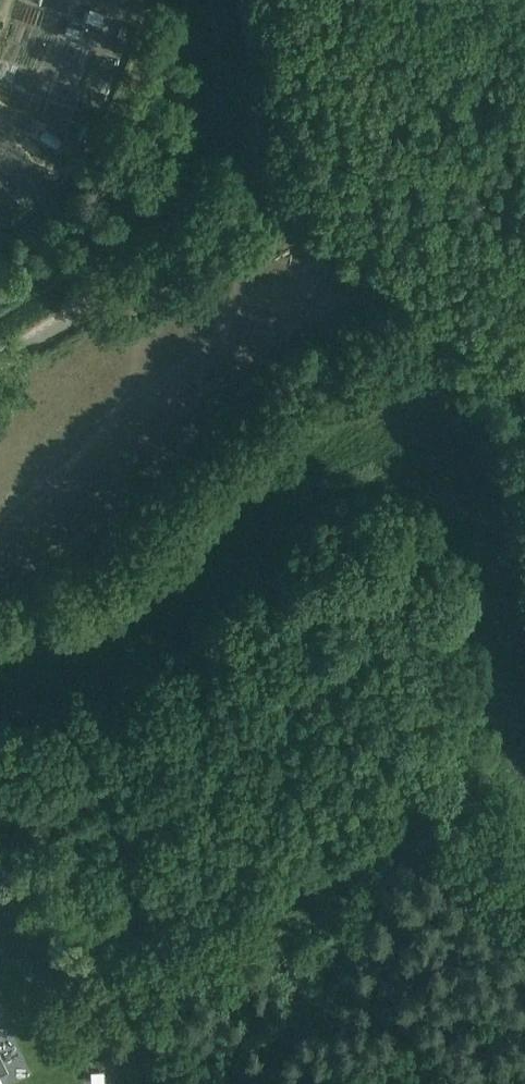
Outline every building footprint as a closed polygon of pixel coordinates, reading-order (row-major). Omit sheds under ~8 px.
[(8,1071),(0,1054),(0,1075),(8,1071)]
